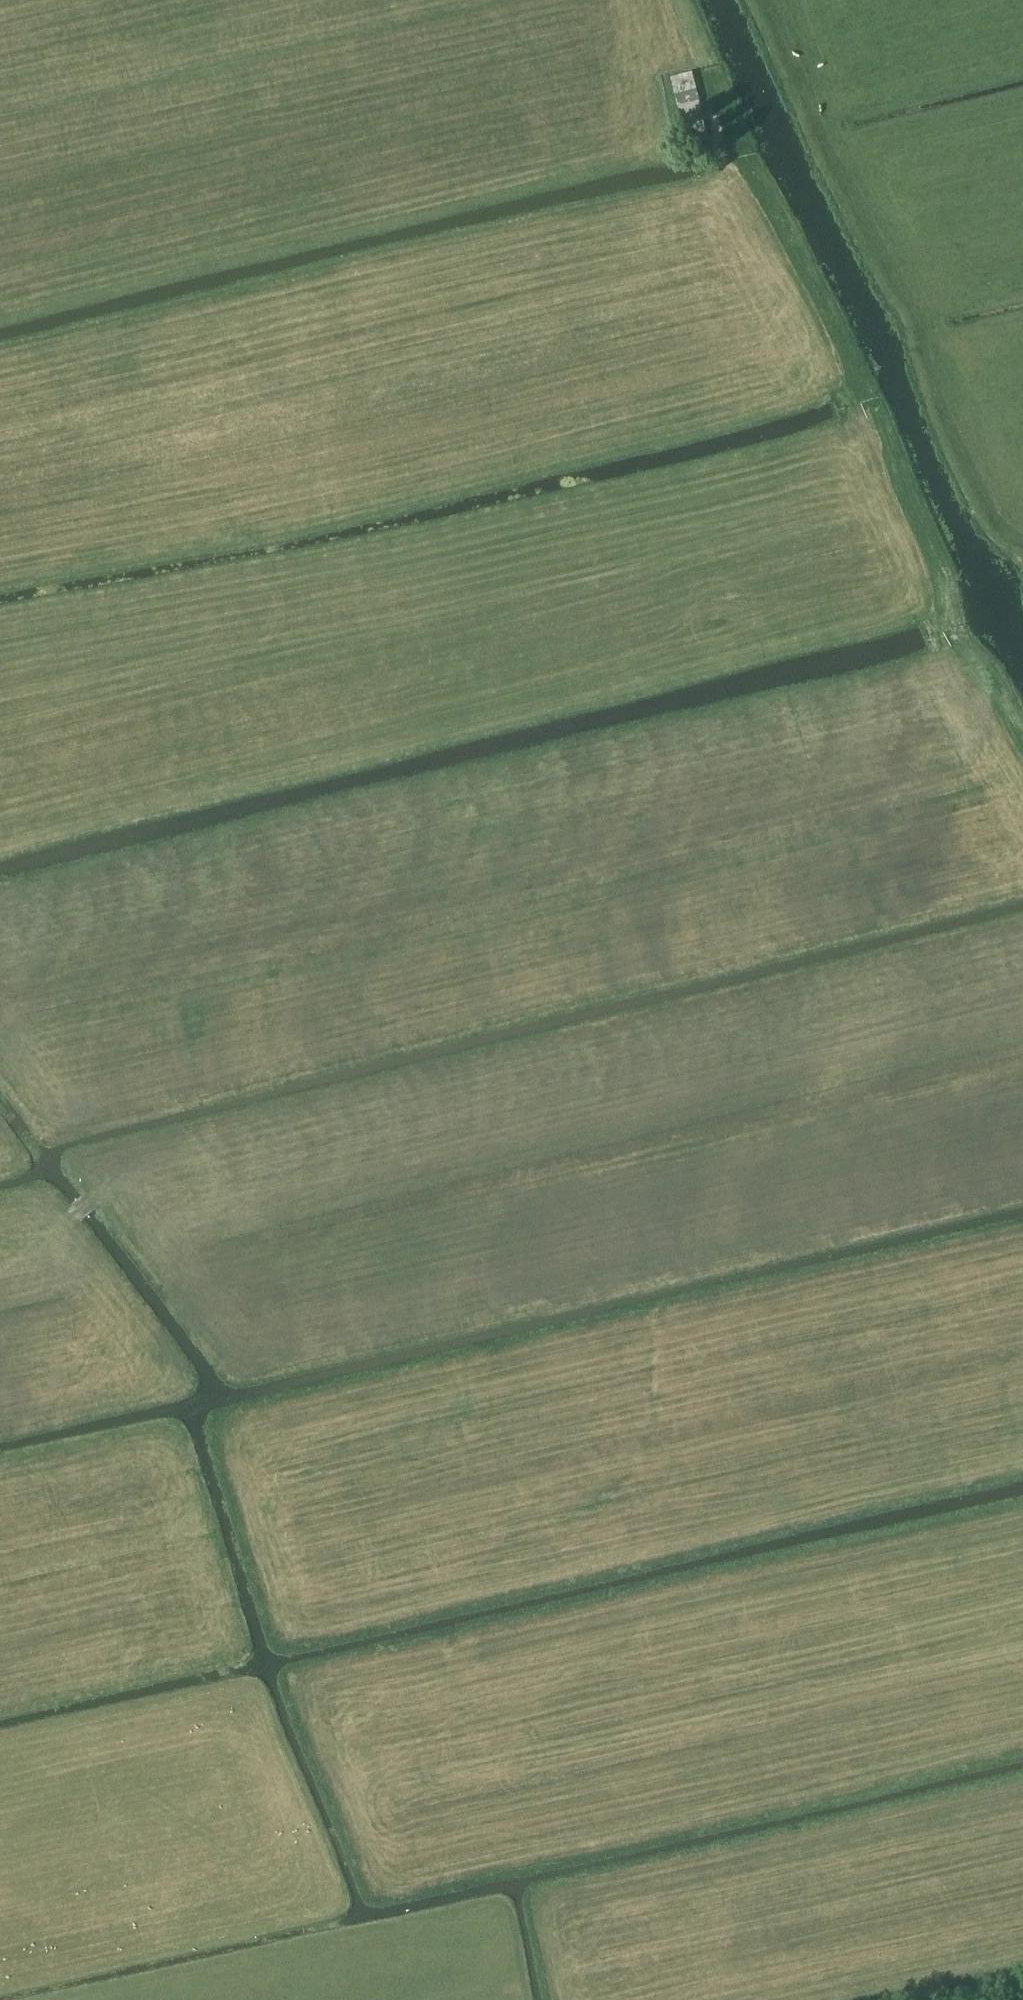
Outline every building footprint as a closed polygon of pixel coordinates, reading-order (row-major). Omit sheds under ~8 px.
[(688,145),(708,140),(690,73),(671,78),(688,145)]
